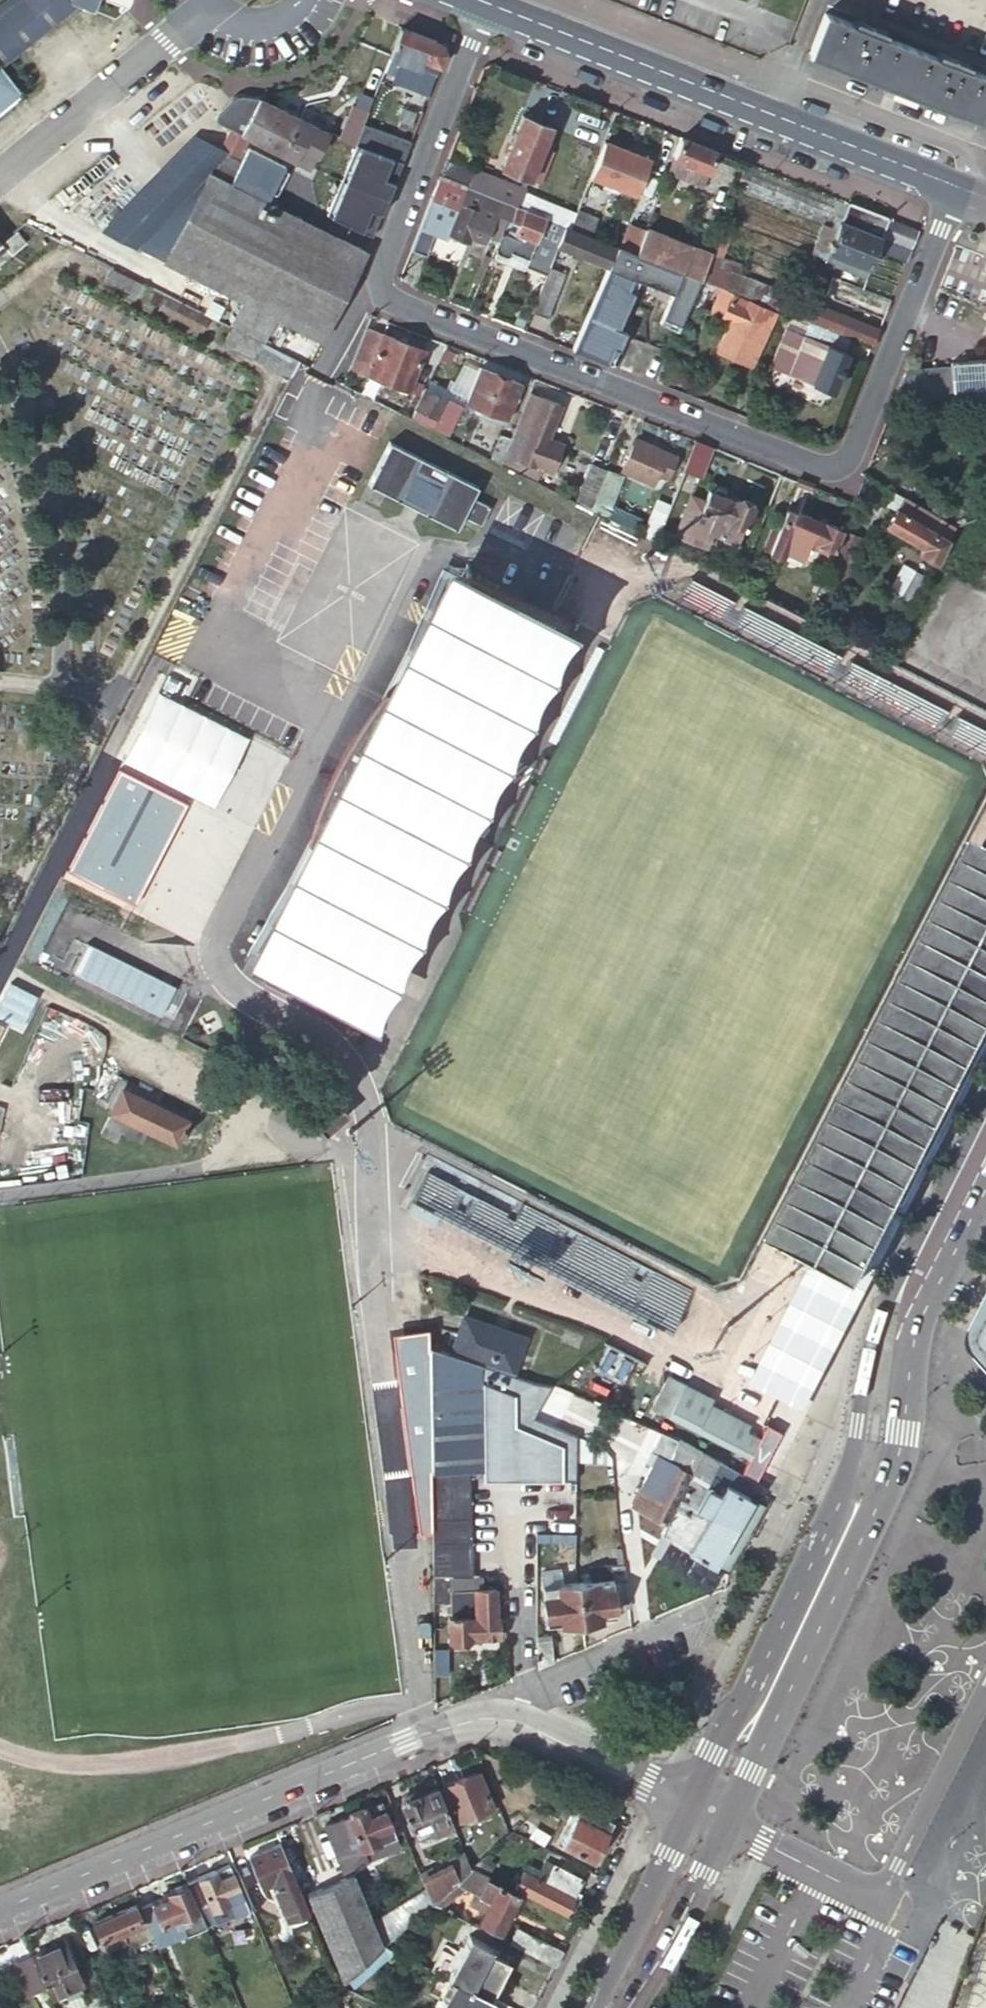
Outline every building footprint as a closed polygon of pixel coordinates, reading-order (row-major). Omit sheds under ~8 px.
[(0,14),(0,65),(72,7),(90,14),(96,0),(17,0),(0,14)] [(822,14),(807,54),(976,120),(985,95),(985,78),(956,66),(957,58),(947,55),(942,61),(871,33),(871,26),(863,22),(857,28),(822,14)] [(436,42),(398,27),(382,65),(408,76),(413,63),(434,71),(441,55),(436,42)] [(19,96),(0,72),(0,111),(19,96)] [(208,117),(288,161),(308,125),(255,98),(239,98),(208,117)] [(340,138),(356,144),(367,110),(351,104),(340,138)] [(516,114),(514,114),(494,166),(534,181),(545,151),(535,147),(544,126),(534,121),(532,115),(522,112),(516,114)] [(713,151),(678,136),(664,170),(664,171),(699,185),(713,151)] [(220,153),(190,137),(104,231),(135,248),(220,153)] [(645,157),(601,138),(586,174),(630,192),(645,157)] [(383,157),(398,163),(405,145),(391,139),(383,157)] [(223,155),(207,174),(360,253),(371,231),(323,205),(332,188),(292,168),(283,185),(223,155)] [(469,169),(442,159),(436,175),(477,191),(481,182),(467,175),(469,169)] [(741,166),(733,187),(820,223),(829,201),(741,166)] [(132,184),(119,168),(91,190),(105,207),(132,184)] [(360,253),(207,174),(138,248),(240,301),(272,318),(316,340),(360,253)] [(489,213),(501,218),(507,203),(477,191),(436,175),(430,190),(457,200),(453,210),(445,233),(460,240),(463,233),(479,239),(489,213)] [(426,199),(437,204),(453,210),(457,200),(430,190),(426,199)] [(511,195),(508,203),(532,213),(536,200),(519,192),(517,198),(511,195)] [(815,235),(819,226),(734,192),(731,201),(815,235)] [(844,203),(830,198),(829,201),(820,223),(819,226),(815,235),(814,238),(811,247),(809,251),(823,257),(844,203)] [(426,199),(406,252),(418,256),(437,204),(426,199)] [(501,218),(489,248),(490,253),(502,257),(507,252),(524,259),(541,216),(532,213),(508,203),(507,203),(501,218)] [(914,231),(844,203),(823,257),(822,260),(864,277),(875,251),(902,261),(914,231)] [(726,214),(811,247),(814,238),(729,204),(726,214)] [(572,207),(564,225),(589,235),(596,218),(588,214),(572,207)] [(758,302),(764,286),(733,273),(714,266),(718,255),(731,222),(720,218),(705,254),(695,277),(758,302)] [(542,274),(548,258),(554,243),(561,224),(552,221),(532,270),(542,274)] [(632,252),(641,228),(626,222),(617,246),(632,252)] [(554,243),(603,263),(611,244),(589,235),(564,225),(561,224),(554,243)] [(804,252),(751,231),(747,243),(800,264),(804,252)] [(22,244),(14,234),(1,243),(9,254),(22,244)] [(669,291),(687,298),(695,277),(676,269),(632,252),(617,246),(611,244),(603,263),(598,274),(603,276),(609,263),(624,269),(623,273),(669,291)] [(684,246),(676,269),(695,277),(705,254),(684,246)] [(737,263),(718,255),(714,266),(733,273),(737,263)] [(542,274),(528,311),(544,317),(564,265),(548,258),(542,274)] [(138,296),(144,285),(110,268),(104,280),(138,296)] [(821,296),(879,319),(886,300),(828,277),(821,296)] [(848,338),(868,346),(876,328),(765,283),(764,286),(758,302),(786,314),(848,338)] [(773,313),(713,288),(703,310),(729,321),(718,347),(752,361),(773,313)] [(657,322),(673,329),(687,298),(669,291),(657,322)] [(206,318),(163,296),(156,309),(200,331),(206,318)] [(272,318),(240,301),(228,323),(261,339),(272,318)] [(843,351),(848,338),(786,314),(770,357),(788,364),(784,375),(830,392),(845,351),(843,351)] [(289,377),(297,362),(228,328),(221,344),(289,377)] [(362,330),(346,368),(403,392),(419,351),(379,335),(362,330)] [(985,392),(985,364),(968,365),(968,371),(901,375),(891,400),(985,392)] [(463,399),(474,373),(458,366),(446,391),(463,399)] [(516,384),(478,369),(464,402),(502,418),(516,384)] [(459,407),(463,399),(446,391),(426,380),(422,389),(459,407)] [(422,389),(411,415),(449,434),(459,407),(422,389)] [(508,438),(499,461),(536,478),(539,467),(550,471),(560,443),(545,438),(557,403),(539,396),(539,398),(525,392),(508,438)] [(488,459),(498,464),(499,461),(508,438),(498,434),(488,459)] [(674,453),(633,437),(621,468),(653,480),(657,470),(666,474),(674,453)] [(689,496),(707,447),(693,442),(675,490),(689,496)] [(475,486),(390,443),(369,484),(454,528),(460,515),(478,524),(488,506),(469,497),(475,486)] [(591,505),(604,469),(588,464),(575,499),(591,505)] [(591,505),(590,508),(606,513),(619,475),(604,469),(591,505)] [(903,497),(937,516),(943,504),(905,483),(899,495),(903,497)] [(709,489),(705,487),(697,508),(709,513),(699,537),(706,539),(710,526),(732,535),(736,525),(739,525),(747,502),(731,496),(731,498),(721,494),(723,490),(721,488),(713,484),(710,487),(709,489)] [(920,546),(937,516),(903,497),(895,510),(892,508),(883,526),(920,546)] [(811,564),(823,567),(837,530),(838,528),(821,521),(820,522),(797,513),(796,513),(786,511),(778,530),(789,534),(784,550),(791,553),(793,547),(803,552),(806,543),(812,546),(814,544),(818,546),(811,564)] [(608,523),(591,530),(596,541),(613,534),(608,523)] [(837,530),(823,567),(834,572),(849,535),(837,530)] [(456,625),(484,577),(465,568),(365,765),(357,779),(260,969),(278,978),(300,930),(367,799),(380,806),(424,720),(411,713),(458,626),(456,625)] [(985,752),(985,724),(693,574),(681,596),(985,752)] [(550,611),(484,577),(456,625),(458,626),(550,672),(575,623),(550,611)] [(550,672),(458,626),(411,713),(424,720),(380,806),(367,799),(300,930),(395,978),(550,672)] [(357,779),(365,765),(355,760),(348,774),(357,779)] [(860,1279),(985,1032),(985,865),(968,901),(960,897),(935,945),(943,949),(906,1021),(898,1017),(873,1067),(880,1070),(844,1140),(836,1137),(811,1186),(818,1191),(790,1244),(824,1261),(853,1276),(860,1279)] [(300,930),(278,978),(371,1026),(395,978),(300,930)] [(87,942),(73,972),(162,1014),(176,984),(87,942)] [(192,1114),(123,1082),(109,1111),(178,1144),(192,1114)] [(672,1330),(693,1288),(524,1201),(518,1212),(429,1166),(413,1196),(672,1330)] [(824,1261),(820,1282),(841,1293),(843,1294),(853,1276),(824,1261)] [(820,1282),(814,1279),(788,1332),(793,1334),(820,1282)] [(841,1293),(820,1282),(793,1334),(814,1345),(832,1310),(841,1293)] [(977,1334),(979,1341),(985,1348),(985,1316),(977,1334)] [(499,1366),(510,1333),(464,1318),(452,1354),(467,1359),(468,1356),(499,1366)] [(452,1354),(430,1346),(432,1472),(434,1574),(450,1575),(472,1576),(473,1574),(469,1471),(483,1471),(482,1364),(467,1359),(452,1354)] [(606,1350),(597,1372),(622,1382),(631,1360),(606,1350)] [(756,1442),(742,1435),(702,1414),(705,1409),(709,1402),(664,1379),(648,1411),(746,1461),(756,1442)] [(745,1429),(705,1409),(702,1414),(742,1435),(745,1429)] [(769,1417),(750,1455),(758,1460),(778,1421),(769,1417)] [(628,1418),(618,1440),(653,1456),(630,1505),(668,1525),(662,1536),(729,1572),(766,1506),(715,1476),(713,1480),(711,1477),(720,1462),(702,1452),(691,1471),(668,1460),(678,1439),(628,1418)] [(592,1582),(578,1584),(583,1624),(603,1621),(602,1612),(617,1611),(630,1609),(624,1566),(590,1569),(592,1582)] [(583,1624),(578,1584),(553,1586),(552,1572),(541,1573),(548,1628),(583,1624)] [(434,1574),(434,1602),(451,1602),(450,1575),(434,1574)] [(471,1638),(500,1637),(500,1616),(497,1616),(496,1589),(476,1590),(476,1617),(470,1618),(471,1616),(450,1617),(450,1640),(472,1639),(471,1638)] [(602,1612),(603,1621),(619,1620),(617,1611),(602,1612)] [(537,1641),(538,1669),(554,1662),(552,1638),(552,1635),(537,1635),(537,1641)] [(493,1808),(479,1772),(443,1786),(458,1822),(493,1808)] [(456,1833),(438,1789),(421,1795),(415,1791),(405,1795),(405,1802),(402,1803),(417,1839),(447,1827),(450,1836),(456,1833)] [(557,1793),(549,1800),(567,1810),(570,1808),(579,1812),(562,1845),(593,1860),(613,1821),(557,1793)] [(382,1802),(367,1808),(371,1817),(385,1811),(382,1802)] [(345,1871),(368,1862),(367,1860),(382,1853),(400,1846),(385,1811),(371,1817),(367,1808),(326,1825),(345,1871)] [(265,1896),(270,1893),(276,1891),(292,1929),(310,1922),(280,1846),(249,1858),(265,1896)] [(429,1897),(432,1904),(471,1869),(465,1853),(458,1855),(461,1861),(435,1873),(432,1868),(420,1874),(426,1888),(429,1897)] [(546,1882),(550,1875),(528,1864),(524,1872),(546,1882)] [(230,1865),(216,1871),(219,1879),(234,1874),(230,1865)] [(514,1891),(565,1916),(584,1880),(555,1865),(550,1875),(546,1882),(524,1872),(514,1891)] [(432,1904),(451,1914),(483,1875),(471,1869),(432,1904)] [(216,1871),(187,1883),(206,1928),(233,1915),(234,1918),(250,1911),(234,1874),(219,1879),(216,1871)] [(341,1976),(343,1981),(384,1946),(378,1932),(374,1921),(354,1874),(308,1894),(341,1976)] [(519,1895),(488,1879),(480,1895),(491,1900),(480,1921),(500,1931),(519,1895)] [(141,1908),(150,1929),(161,1925),(170,1943),(206,1928),(187,1883),(168,1892),(170,1896),(141,1908)] [(378,1932),(384,1946),(432,1904),(429,1897),(426,1888),(374,1921),(378,1932)] [(276,1891),(270,1893),(286,1932),(292,1929),(276,1891)] [(141,1908),(139,1904),(94,1922),(105,1948),(150,1929),(141,1908)] [(507,1943),(555,1967),(563,1951),(515,1927),(507,1943)] [(452,1980),(494,2000),(503,1980),(500,1978),(508,1963),(492,1954),(495,1949),(470,1936),(449,1979),(452,1980)] [(48,1950),(32,1956),(49,1997),(68,1989),(72,1997),(84,1992),(80,1985),(82,1982),(67,1948),(64,1943),(48,1950)] [(44,1988),(32,1956),(15,1963),(29,1995),(44,1988)] [(494,2000),(452,1980),(438,2007),(489,2007),(494,2000)]
